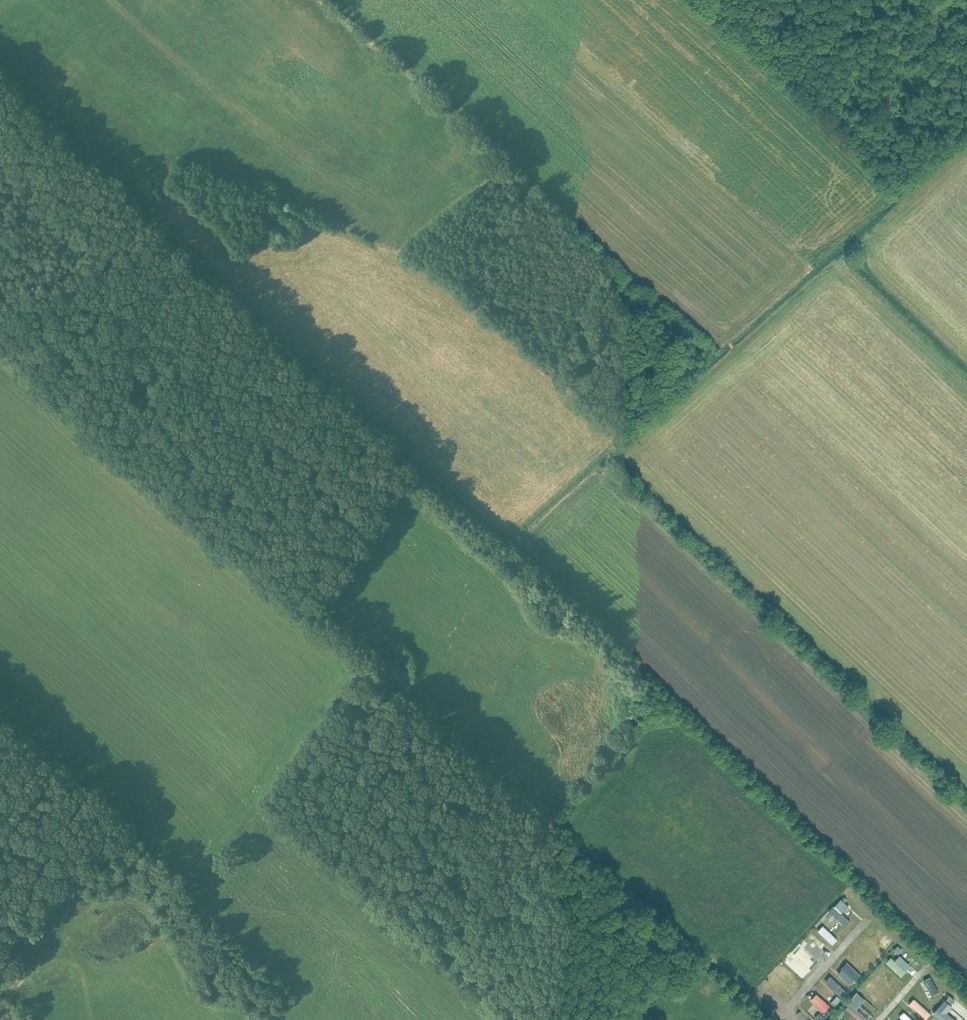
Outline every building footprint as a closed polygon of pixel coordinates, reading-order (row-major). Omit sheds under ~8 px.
[(248,824),(257,830),(264,820),(255,814),(248,824)]
